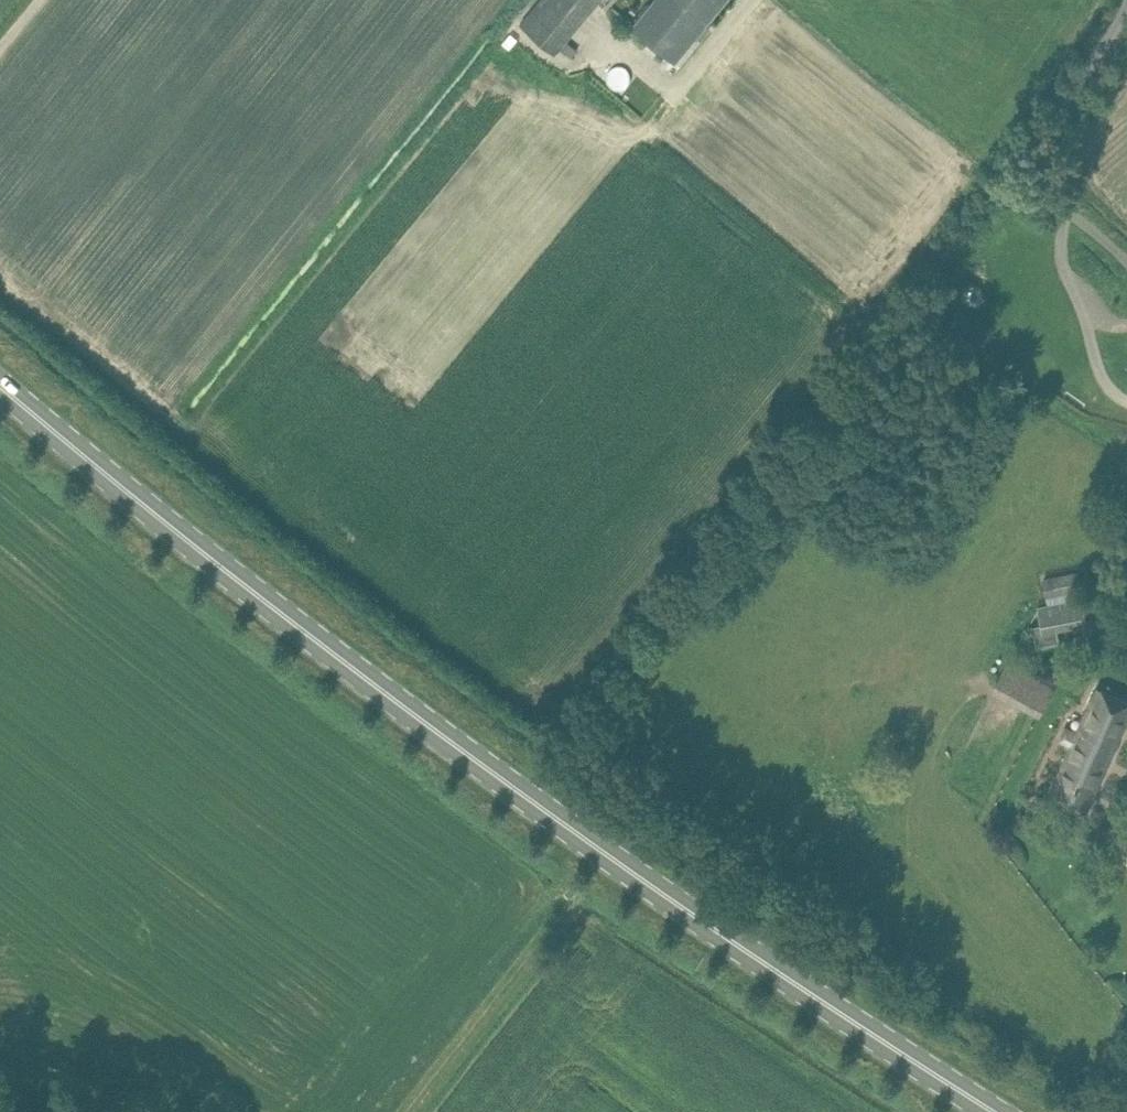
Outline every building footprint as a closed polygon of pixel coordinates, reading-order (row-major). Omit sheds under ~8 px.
[(554,51),(596,0),(537,0),(519,22),(554,51)] [(632,25),(676,61),(725,0),(653,0),(632,25)] [(1083,598),(1084,598),(1079,570),(1044,577),(1049,603),(1038,605),(1043,632),(1088,624),(1083,598)] [(1012,659),(996,689),(1042,714),(1059,685),(1012,659)] [(1064,804),(1084,813),(1126,717),(1126,701),(1097,688),(1075,734),(1064,729),(1059,740),(1070,745),(1047,796),(1064,804)]
